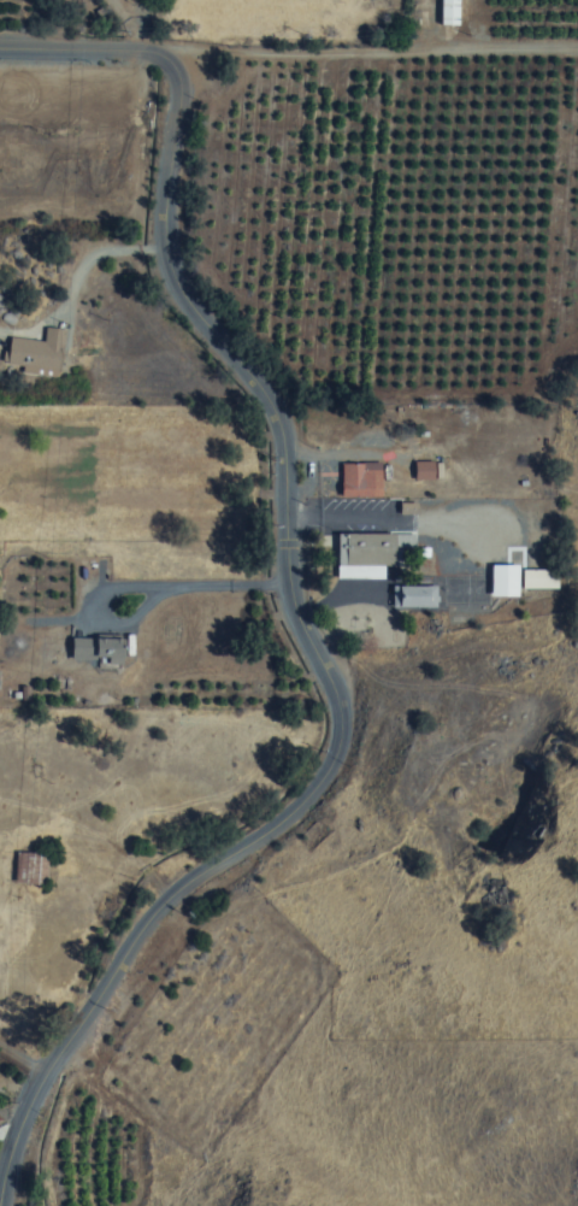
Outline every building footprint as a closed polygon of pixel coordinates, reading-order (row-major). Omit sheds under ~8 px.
[(459,0),(439,0),(439,25),(459,25),(459,0)] [(62,372),(66,330),(46,329),(44,342),(10,338),(7,366),(62,372)] [(433,479),(433,465),(417,465),(417,479),(433,479)] [(375,497),(375,466),(327,466),(327,497),(375,497)] [(382,576),(382,566),(399,566),(399,535),(339,534),(338,576),(382,576)] [(557,589),(557,569),(521,569),(521,589),(557,589)] [(391,608),(430,608),(430,586),(391,586),(391,608)] [(124,636),(73,637),(73,664),(125,663),(124,636)] [(46,885),(47,854),(15,854),(15,885),(46,885)]
